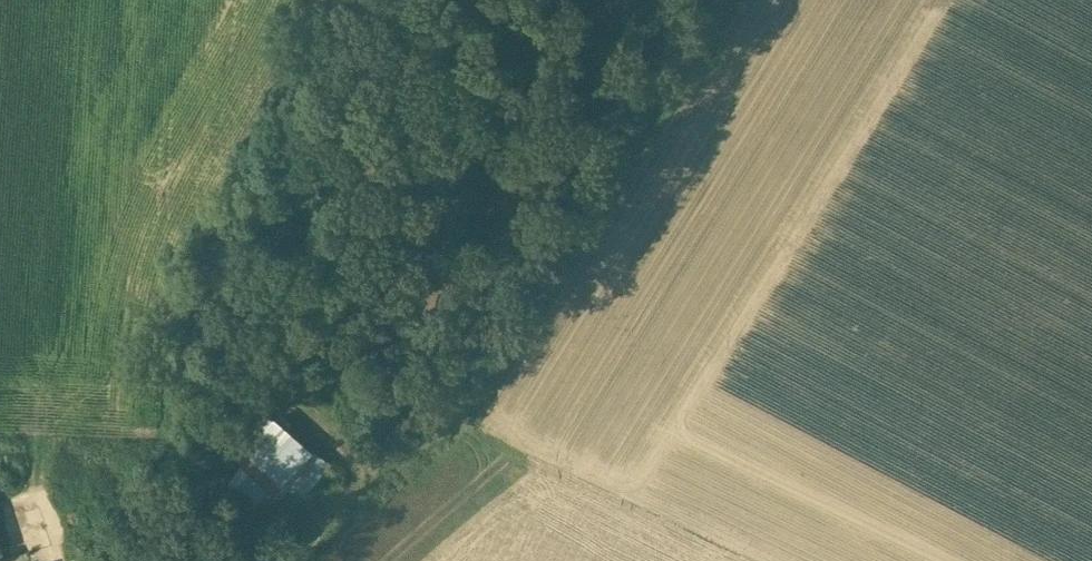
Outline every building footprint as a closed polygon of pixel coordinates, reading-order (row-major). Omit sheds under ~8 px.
[(293,488),(303,496),(331,462),(262,405),(244,426),(259,438),(224,479),(269,517),(293,488)]
